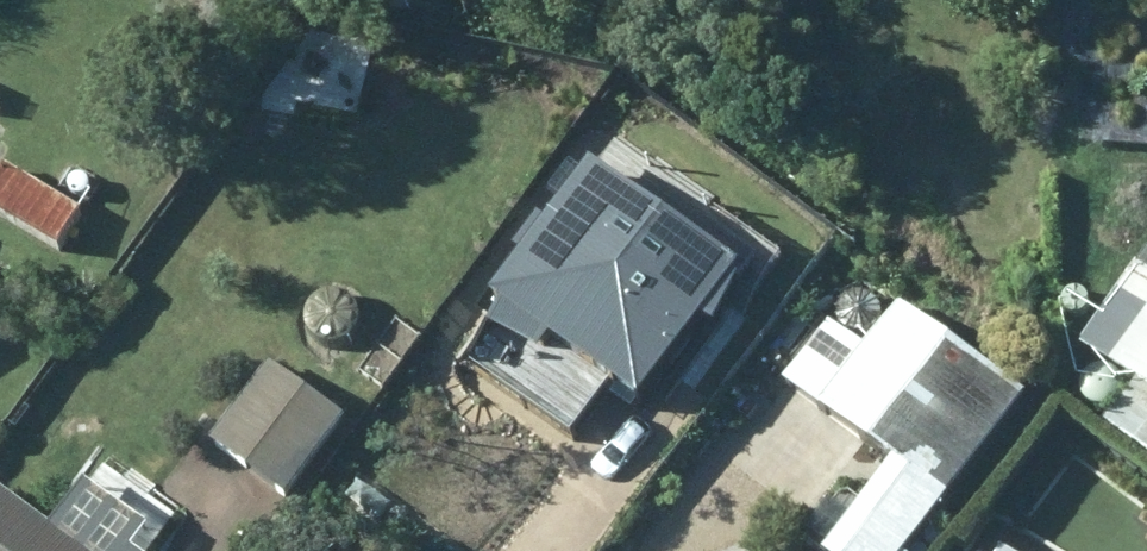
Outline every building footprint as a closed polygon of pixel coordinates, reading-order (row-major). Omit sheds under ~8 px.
[(54,242),(77,204),(0,157),(0,210),(54,242)] [(487,291),(637,416),(750,282),(600,157),(487,291)] [(1146,454),(1146,299),(1145,302),(1122,286),(1083,338),(1135,376),(1102,421),(1146,454)] [(781,374),(800,388),(783,413),(845,461),(866,434),(891,454),(818,544),(827,550),(894,550),(1015,398),(891,300),(859,340),(827,315),(781,374)] [(265,358),(206,436),(281,494),(341,416),(265,358)] [(0,485),(0,550),(91,550),(0,485)]
